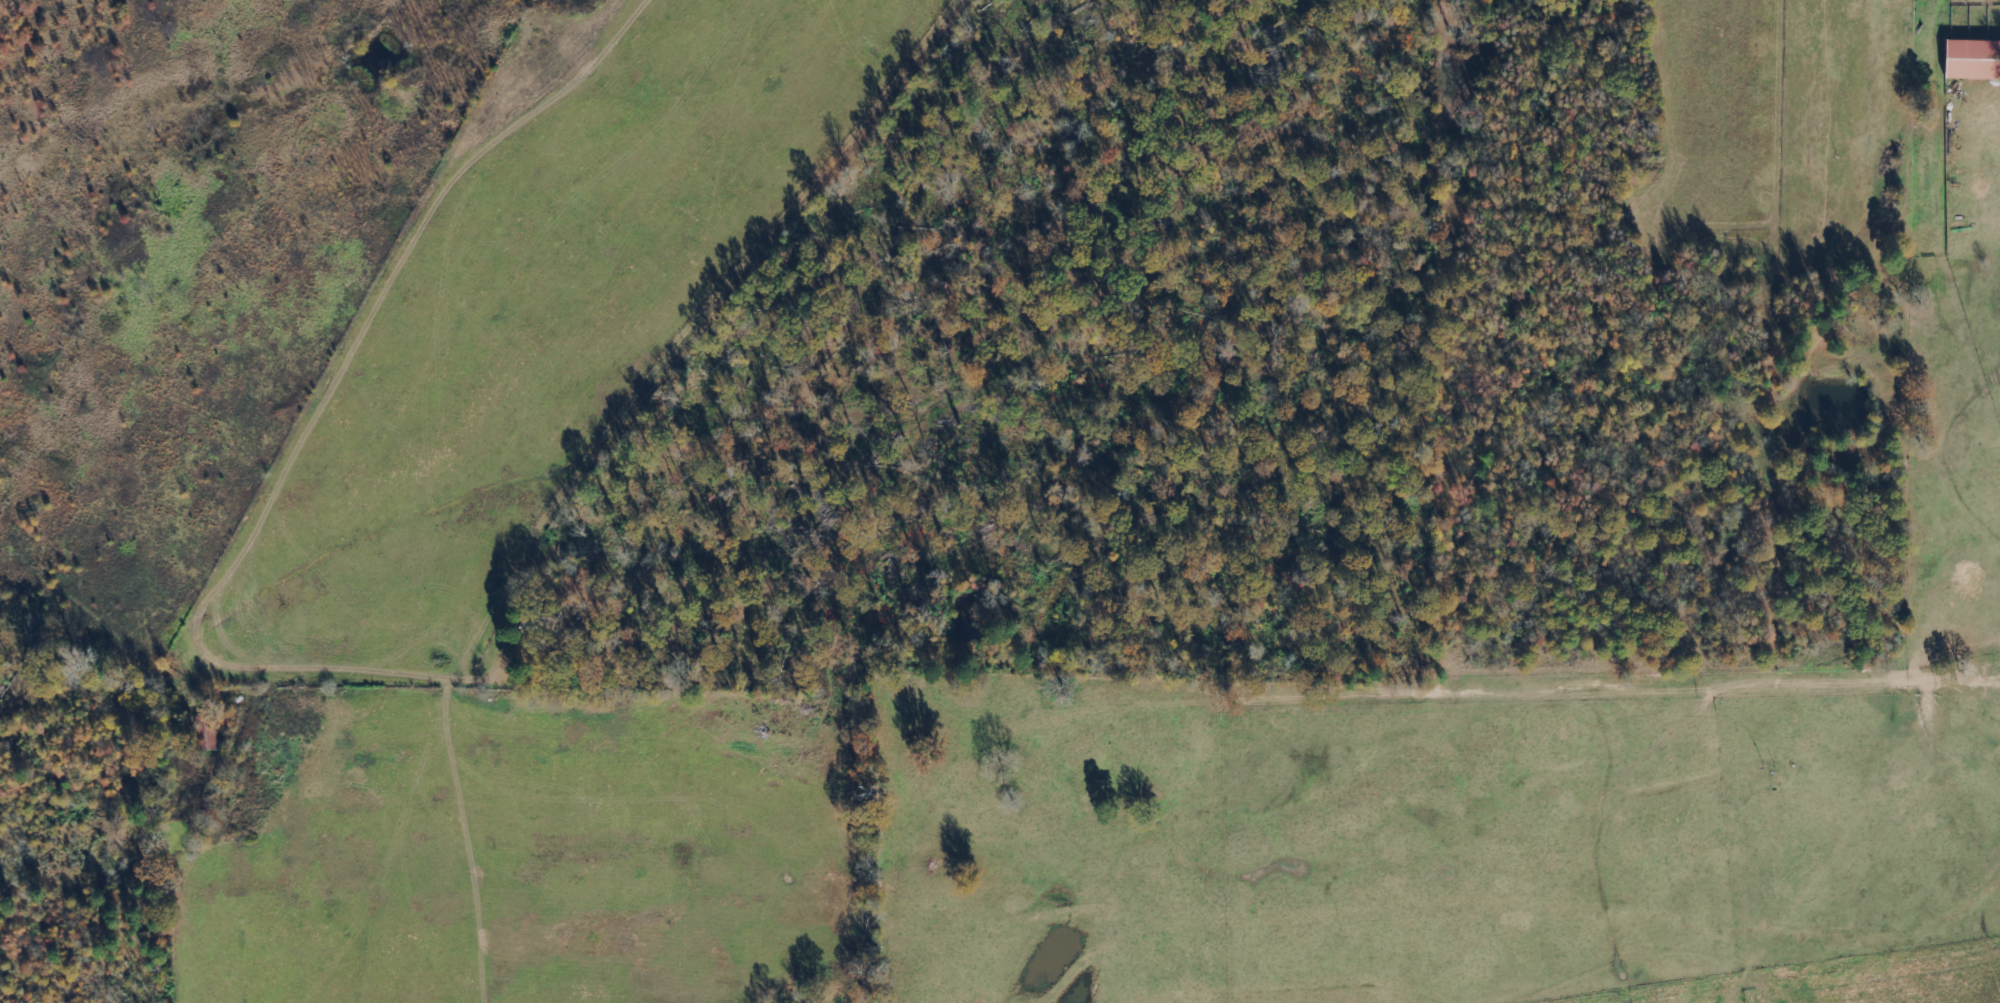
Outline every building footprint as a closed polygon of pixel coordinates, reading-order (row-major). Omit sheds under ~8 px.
[(1946,39),(1946,78),(1999,79),(1999,40),(1946,39)]
